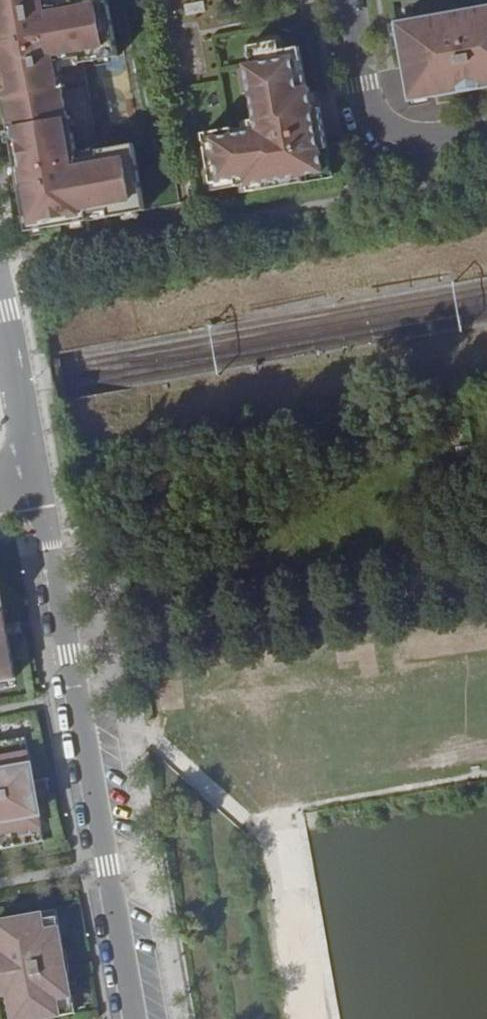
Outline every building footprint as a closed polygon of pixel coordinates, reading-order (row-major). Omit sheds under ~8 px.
[(27,233),(146,212),(134,144),(98,150),(99,156),(78,160),(71,118),(78,117),(89,98),(83,63),(119,57),(109,0),(0,0),(0,79),(27,233)] [(397,25),(411,102),(461,93),(458,80),(477,76),(480,89),(486,88),(486,9),(397,25)] [(313,117),(300,48),(280,51),(278,42),(249,47),(252,63),(244,65),(254,122),(249,122),(250,132),(233,135),(232,130),(203,136),(212,185),(236,181),(237,188),(248,186),(250,193),(303,184),(303,178),(326,174),(322,151),(328,150),(325,136),(316,137),(314,124),(292,128),(290,121),(313,117)] [(480,89),(477,76),(458,80),(461,93),(480,89)] [(98,150),(89,98),(78,117),(71,118),(78,160),(99,156),(98,150)] [(316,137),(325,136),(322,116),(313,117),(290,121),(292,128),(314,124),(316,137)] [(303,178),(303,184),(333,179),(328,150),(322,151),(326,174),(303,178)] [(15,678),(8,635),(6,625),(0,591),(0,680),(15,678)] [(21,622),(6,625),(8,635),(23,632),(21,622)] [(45,841),(37,799),(34,781),(26,738),(0,742),(0,849),(45,841)] [(49,779),(34,781),(37,799),(52,796),(49,779)] [(8,995),(12,1018),(44,1018),(75,1013),(67,967),(60,969),(58,957),(65,955),(57,909),(0,920),(0,996),(8,995)] [(65,955),(58,957),(60,969),(67,967),(65,955)]
